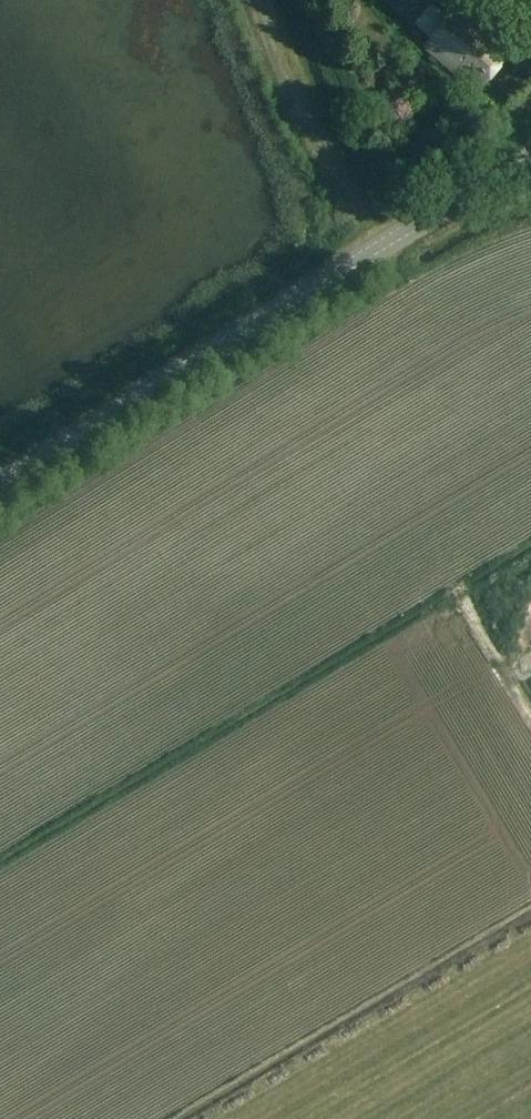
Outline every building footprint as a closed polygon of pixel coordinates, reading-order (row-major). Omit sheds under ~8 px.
[(449,20),(431,4),(435,0),(382,0),(431,41),(426,47),(479,94),(513,55),(460,8),(449,20)]
